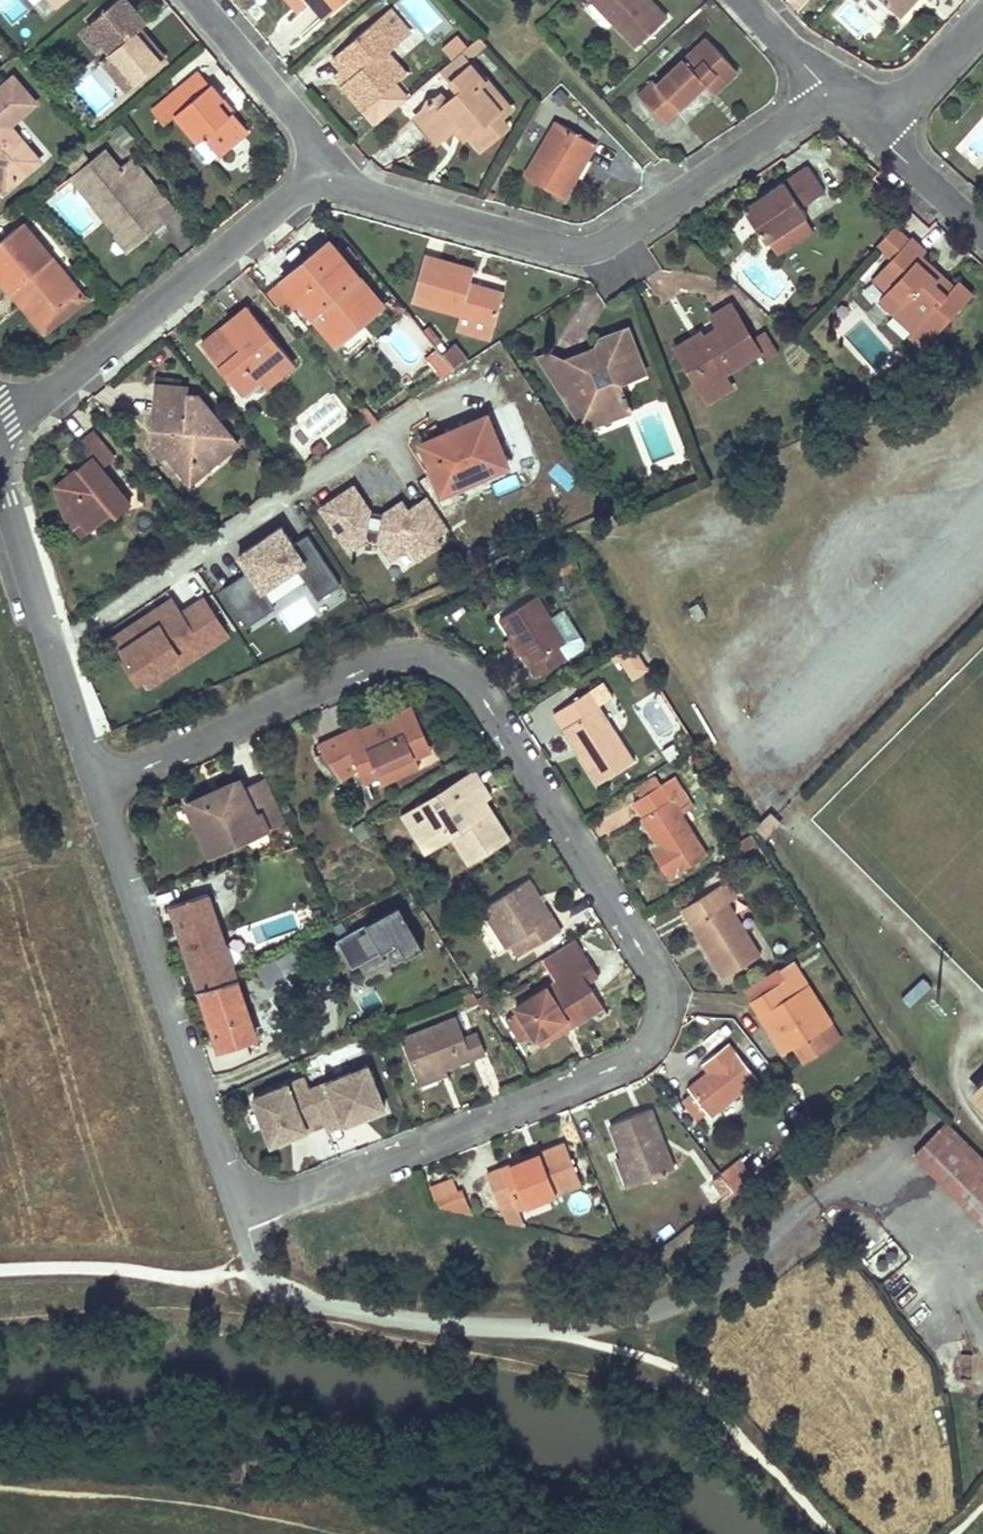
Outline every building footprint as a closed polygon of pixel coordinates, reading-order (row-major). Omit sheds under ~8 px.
[(45,11),(51,6),(53,9),(64,0),(27,0),(40,15),(45,11)] [(117,74),(130,89),(162,62),(137,31),(142,26),(121,0),(118,0),(85,27),(108,56),(105,58),(117,74)] [(292,6),(297,13),(309,3),(306,0),(299,0),(292,6)] [(309,3),(322,19),(346,0),(306,0),(309,3)] [(648,32),(663,18),(646,0),(590,0),(633,46),(648,32)] [(893,12),(905,0),(880,0),(893,12)] [(893,12),(898,18),(915,0),(905,0),(893,12)] [(407,34),(386,10),(379,16),(400,40),(407,34)] [(379,16),(331,59),(347,78),(340,84),(374,124),(405,98),(391,82),(403,72),(386,53),(400,40),(379,16)] [(453,60),(467,48),(457,36),(442,47),(453,60)] [(635,93),(649,107),(662,122),(704,82),(713,92),(736,70),(704,37),(655,83),(651,79),(635,93)] [(424,112),(419,116),(441,144),(454,133),(462,126),(470,136),(468,138),(479,153),(508,129),(500,119),(509,111),(484,80),(481,82),(467,64),(486,49),(478,39),(467,48),(453,60),(439,72),(459,96),(446,107),(440,99),(434,104),(434,103),(433,103),(432,103),(431,103),(430,103),(429,103),(428,103),(427,104),(426,105),(425,106),(424,107),(424,108),(424,109),(424,110),(424,111),(424,112)] [(117,74),(105,58),(99,63),(124,93),(130,89),(117,74)] [(172,116),(207,86),(197,74),(162,103),(172,116)] [(1,192),(38,160),(3,119),(7,116),(12,122),(34,103),(12,77),(0,87),(0,191),(1,192)] [(195,144),(198,142),(200,141),(214,158),(245,132),(207,86),(172,116),(195,144)] [(146,116),(152,123),(157,129),(172,116),(162,103),(146,116)] [(409,124),(432,152),(441,144),(419,116),(409,124)] [(575,176),(572,175),(570,174),(581,156),(584,158),(593,144),(555,122),(523,175),(562,198),(575,176)] [(454,133),(462,143),(468,138),(470,136),(462,126),(454,133)] [(198,142),(195,144),(192,147),(192,153),(200,163),(206,164),(214,158),(200,141),(198,142)] [(116,169),(101,151),(73,174),(95,201),(92,204),(114,231),(127,232),(137,244),(150,233),(145,226),(156,217),(135,190),(147,179),(130,158),(116,169)] [(764,243),(785,230),(806,216),(801,209),(826,193),(808,166),(742,210),(764,243)] [(95,201),(73,174),(70,177),(92,204),(95,201)] [(156,217),(161,223),(175,212),(147,179),(135,190),(156,217)] [(770,252),(812,226),(806,216),(785,230),(764,243),(770,252)] [(145,226),(150,233),(161,223),(156,217),(145,226)] [(43,319),(77,291),(22,223),(0,241),(0,281),(9,292),(16,286),(43,319)] [(127,232),(114,231),(115,239),(126,253),(137,244),(127,232)] [(332,345),(356,325),(379,306),(347,266),(336,252),(326,241),(279,279),(298,302),(332,345)] [(925,254),(910,241),(890,262),(903,275),(894,285),(878,302),(893,316),(899,309),(918,327),(927,318),(939,330),(971,297),(956,283),(950,289),(919,260),(925,254)] [(346,244),(336,252),(347,266),(357,258),(346,244)] [(466,284),(468,277),(469,269),(420,255),(410,293),(417,303),(490,323),(498,293),(466,284)] [(903,275),(890,262),(880,273),(894,285),(903,275)] [(284,314),(298,302),(279,279),(265,291),(284,314)] [(42,331),(82,298),(77,291),(43,319),(16,286),(9,292),(42,331)] [(672,348),(684,371),(697,393),(722,379),(719,374),(756,354),(760,362),(775,354),(763,333),(749,340),(730,305),(708,316),(715,329),(698,338),(696,335),(672,348)] [(343,358),(390,319),(379,306),(356,325),(332,345),(343,358)] [(238,394),(247,386),(256,379),(262,387),(291,363),(245,307),(198,345),(238,394)] [(893,316),(912,333),(918,327),(899,309),(893,316)] [(918,327),(931,339),(939,330),(927,318),(918,327)] [(627,412),(626,409),(625,406),(629,404),(625,394),(622,395),(621,390),(617,391),(615,383),(644,373),(628,329),(598,339),(594,350),(599,362),(585,367),(562,359),(552,382),(573,415),(599,406),(604,420),(627,412)] [(427,358),(442,379),(470,359),(454,338),(427,358)] [(552,382),(562,359),(548,351),(535,356),(552,382)] [(701,402),(727,388),(722,379),(697,393),(701,402)] [(175,402),(177,386),(158,383),(155,399),(175,402)] [(162,436),(155,440),(149,445),(161,460),(167,455),(178,470),(189,460),(199,473),(236,444),(196,395),(187,394),(188,388),(177,386),(175,402),(155,399),(151,428),(162,430),(162,436)] [(573,415),(578,429),(604,420),(599,406),(573,415)] [(426,447),(445,494),(510,468),(491,421),(426,447)] [(162,430),(151,428),(149,445),(155,440),(162,436),(162,430)] [(79,480),(78,478),(77,476),(66,481),(67,486),(56,489),(64,518),(74,516),(74,522),(99,517),(105,511),(109,515),(114,521),(128,508),(104,477),(102,467),(111,460),(91,434),(78,445),(91,459),(77,471),(82,476),(79,480)] [(178,470),(189,482),(199,473),(189,460),(178,470)] [(449,529),(426,496),(408,509),(402,501),(383,514),(382,518),(369,515),(370,511),(353,486),(319,508),(348,551),(365,540),(367,529),(379,532),(378,538),(391,558),(409,545),(418,559),(439,545),(435,538),(449,529)] [(74,516),(64,518),(65,520),(67,524),(71,531),(80,540),(88,534),(102,521),(109,515),(105,511),(99,517),(74,522),(74,516)] [(295,563),(318,600),(341,584),(308,534),(294,544),(282,527),(239,555),(250,571),(222,590),(247,627),(266,614),(263,609),(272,602),(261,586),(295,563)] [(554,574),(550,566),(542,570),(549,585),(557,581),(554,574)] [(565,661),(561,655),(557,649),(563,645),(577,635),(562,611),(548,619),(533,597),(497,619),(534,680),(565,661)] [(228,634),(204,598),(181,613),(178,609),(158,622),(152,613),(115,638),(128,658),(126,659),(140,680),(198,642),(204,650),(228,634)] [(158,622),(178,609),(172,600),(152,613),(158,622)] [(263,609),(266,614),(275,608),(272,602),(263,609)] [(696,622),(706,616),(698,604),(688,609),(696,622)] [(198,642),(140,680),(145,689),(204,650),(198,642)] [(644,663),(633,647),(618,656),(621,661),(628,672),(644,663)] [(612,660),(615,665),(621,661),(618,656),(612,660)] [(628,672),(631,677),(647,668),(644,663),(628,672)] [(602,683),(588,692),(594,702),(597,706),(610,697),(602,683)] [(585,708),(594,702),(588,692),(578,698),(585,708)] [(631,761),(613,732),(597,706),(594,702),(585,708),(578,698),(551,714),(595,784),(631,761)] [(358,727),(342,734),(318,744),(339,779),(357,771),(359,775),(375,768),(379,776),(382,783),(418,768),(415,760),(412,753),(426,747),(412,711),(360,732),(358,727)] [(415,760),(430,754),(426,747),(412,753),(415,760)] [(375,768),(359,775),(362,783),(379,776),(375,768)] [(474,805),(478,803),(481,801),(467,775),(459,780),(474,805)] [(683,792),(674,776),(661,784),(670,800),(683,792)] [(285,820),(266,779),(243,790),(239,780),(219,789),(222,794),(208,801),(205,795),(186,804),(203,841),(220,833),(227,847),(267,829),(285,820)] [(444,833),(449,830),(469,863),(506,841),(493,818),(489,821),(478,803),(474,805),(459,780),(402,814),(411,829),(420,825),(428,838),(442,830),(444,833)] [(640,816),(638,818),(655,845),(662,856),(653,862),(665,881),(705,856),(670,800),(661,784),(632,802),(640,816)] [(208,801),(222,794),(219,789),(205,795),(208,801)] [(777,815),(771,809),(761,819),(755,826),(761,831),(766,837),(783,821),(777,815)] [(411,829),(425,852),(449,830),(444,833),(442,830),(428,838),(420,825),(411,829)] [(227,847),(220,833),(203,841),(210,855),(227,847)] [(718,869),(738,857),(757,846),(750,835),(712,859),(718,869)] [(655,845),(646,851),(653,862),(662,856),(655,845)] [(503,950),(510,945),(518,941),(525,953),(560,932),(529,879),(478,910),(503,950)] [(725,883),(682,910),(724,980),(759,959),(725,902),(734,897),(725,883)] [(169,905),(197,989),(235,979),(206,893),(169,905)] [(400,904),(336,940),(352,969),(387,949),(395,964),(424,948),(400,904)] [(540,962),(551,980),(585,960),(574,942),(540,962)] [(306,976),(292,951),(276,960),(290,985),(306,976)] [(518,1043),(524,1039),(531,1035),(535,1041),(566,1022),(569,1028),(602,1008),(587,984),(596,978),(585,960),(551,980),(554,985),(515,1008),(518,1013),(505,1021),(518,1043)] [(820,1030),(830,1025),(807,986),(800,973),(775,988),(749,1002),(779,1054),(792,1047),(820,1030)] [(254,1035),(235,979),(197,989),(216,1047),(254,1035)] [(469,988),(463,990),(458,993),(463,1006),(476,1001),(469,988)] [(477,1001),(479,1006),(482,1010),(492,1004),(487,995),(477,1001)] [(455,1016),(399,1039),(416,1079),(445,1067),(471,1056),(463,1036),(455,1016)] [(535,1041),(538,1047),(569,1028),(566,1022),(535,1041)] [(829,1046),(820,1030),(792,1047),(801,1063),(829,1046)] [(463,1036),(471,1056),(484,1051),(475,1031),(463,1036)] [(708,1075),(689,1089),(692,1094),(707,1114),(710,1118),(757,1083),(730,1045),(702,1066),(708,1075)] [(366,1067),(309,1089),(318,1113),(323,1124),(338,1118),(340,1122),(357,1115),(359,1118),(383,1109),(366,1067)] [(445,1067),(416,1079),(419,1087),(448,1075),(445,1067)] [(309,1089),(304,1078),(252,1098),(270,1145),(289,1137),(288,1134),(304,1127),(301,1119),(318,1113),(309,1089)] [(707,1114),(692,1094),(683,1100),(698,1121),(707,1114)] [(649,1111),(609,1126),(621,1157),(633,1187),(672,1172),(649,1111)] [(944,1127),(913,1157),(982,1228),(982,1166),(944,1127)] [(498,1206),(505,1204),(513,1201),(516,1210),(581,1185),(564,1144),(485,1175),(498,1206)] [(633,1187),(621,1157),(614,1159),(626,1190),(633,1187)] [(720,1177),(726,1184),(732,1192),(751,1177),(740,1161),(720,1177)] [(438,1201),(439,1203),(440,1206),(474,1214),(464,1191),(438,1201)]
